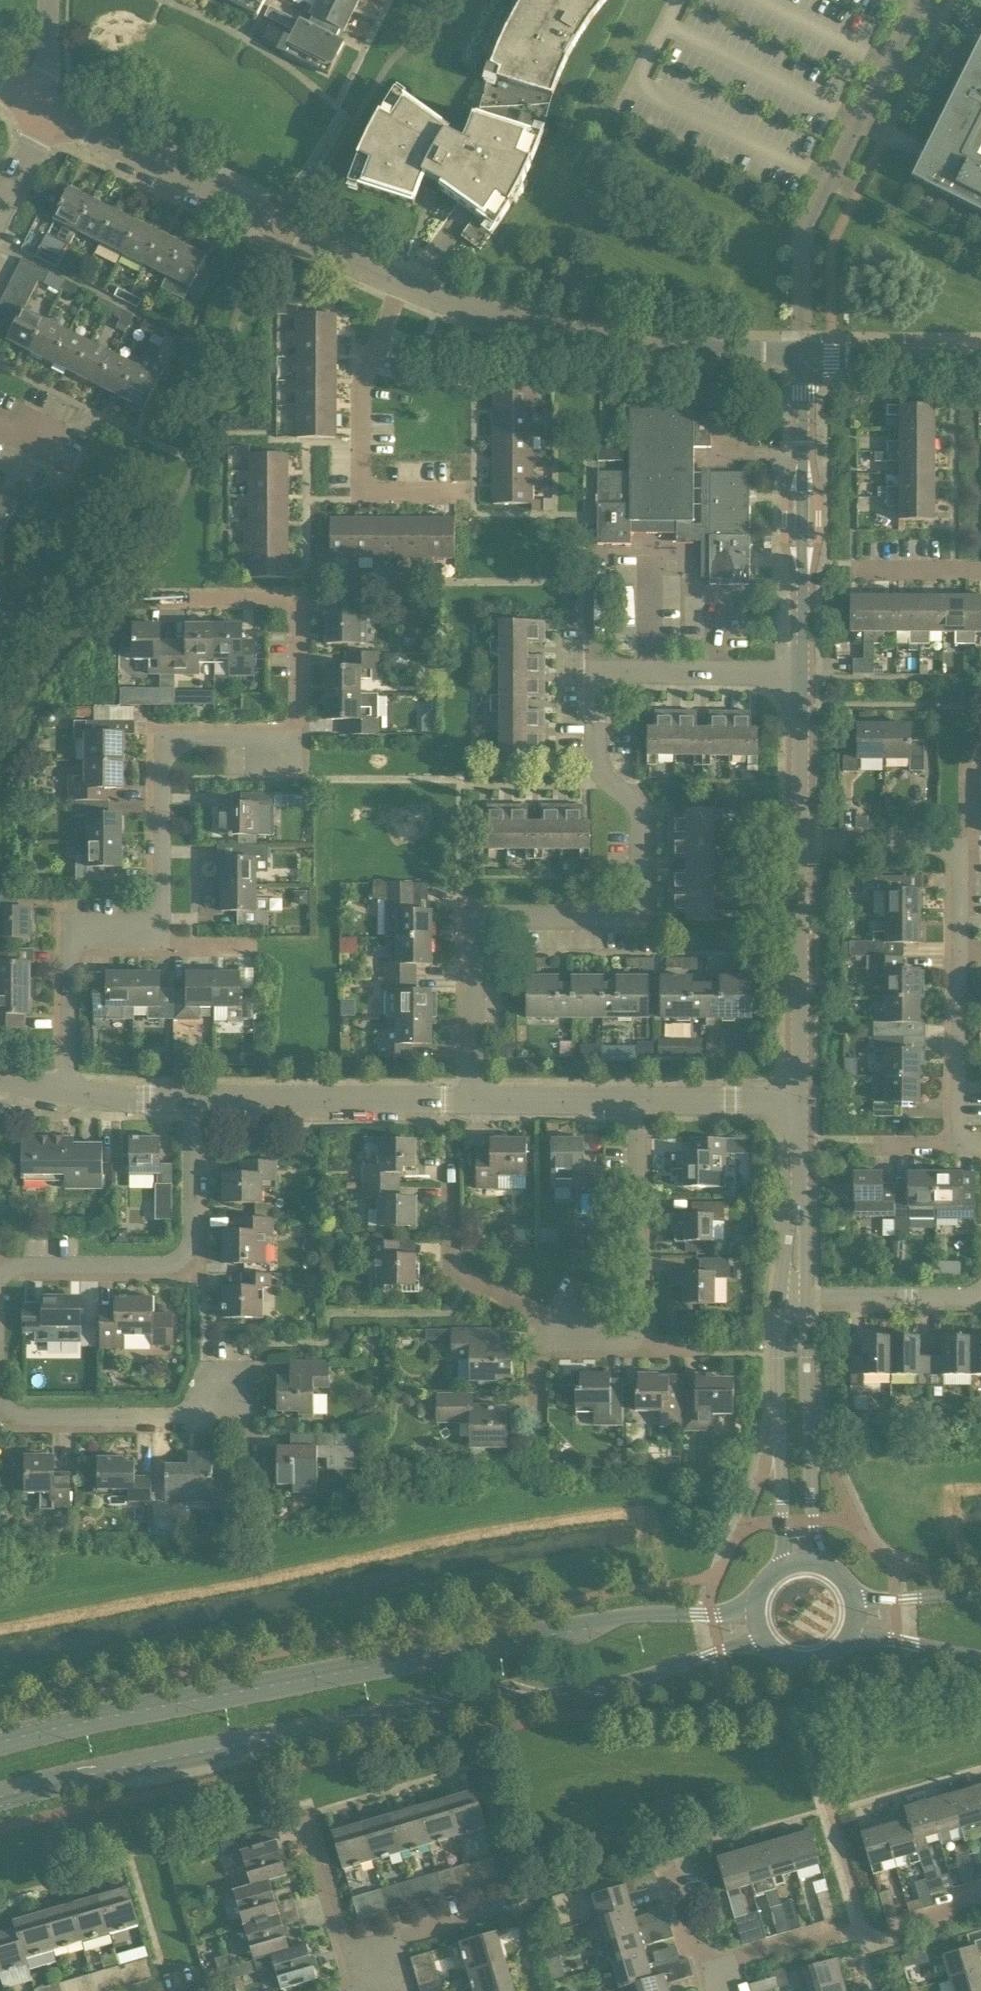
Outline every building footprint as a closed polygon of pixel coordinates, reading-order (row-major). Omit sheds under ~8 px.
[(265,0),(240,0),(238,5),(258,15),(265,0)] [(314,9),(307,5),(304,12),(313,17),(340,31),(341,29),(343,31),(352,13),(327,0),(318,0),(314,9)] [(352,13),(359,0),(327,0),(352,13)] [(562,70),(565,63),(567,59),(572,49),(575,45),(579,38),(583,32),(587,25),(590,21),(595,14),(599,8),(603,3),(604,2),(606,0),(517,0),(515,3),(505,24),(508,26),(499,45),(491,65),(488,73),(552,95),(552,94),(553,95),(558,81),(560,74),(562,70)] [(301,21),(300,23),(269,7),(264,16),(295,32),(285,52),(329,73),(344,42),(336,38),(340,31),(313,17),(309,25),(301,21)] [(912,179),(980,213),(980,160),(977,159),(980,151),(980,39),(912,179)] [(488,74),(478,114),(541,134),(552,95),(488,73),(488,74)] [(536,151),(538,145),(542,135),(541,134),(478,114),(477,114),(470,133),(466,142),(448,133),(451,128),(404,95),(396,89),(388,101),(383,108),(379,115),(375,122),(372,127),(369,132),(366,138),(363,146),(359,156),(355,164),(349,183),(414,203),(421,184),(422,180),(440,189),(476,215),(462,235),(481,249),(497,226),(502,218),(505,214),(509,208),(514,198),(518,190),(521,184),(525,176),(530,166),(534,156),(536,151)] [(76,231),(93,198),(70,186),(53,220),(64,225),(57,239),(69,245),(76,231)] [(93,198),(76,231),(99,243),(115,209),(93,198)] [(115,209),(99,243),(121,254),(138,221),(115,209)] [(144,266),(161,232),(138,221),(121,254),(144,266)] [(161,232),(144,266),(167,277),(184,244),(161,232)] [(184,244),(167,277),(189,288),(186,294),(198,300),(210,277),(199,271),(207,256),(184,244)] [(64,257),(40,246),(35,256),(58,268),(64,257)] [(39,280),(38,281),(43,283),(45,280),(62,289),(66,280),(22,258),(16,269),(39,280)] [(73,266),(69,274),(80,279),(84,271),(73,266)] [(11,280),(33,291),(38,281),(39,280),(16,269),(11,280)] [(92,285),(96,277),(84,271),(80,279),(92,285)] [(33,291),(11,280),(6,290),(28,302),(33,291)] [(74,295),(78,286),(66,280),(62,289),(74,295)] [(118,288),(114,296),(126,302),(130,294),(118,288)] [(22,312),(23,308),(25,308),(28,302),(6,290),(0,301),(22,312)] [(137,308),(141,300),(130,294),(126,302),(137,308)] [(103,299),(99,307),(107,311),(111,303),(103,299)] [(22,312),(0,301),(0,314),(16,322),(22,312)] [(125,333),(134,315),(111,303),(107,311),(119,317),(118,318),(120,319),(116,328),(125,333)] [(334,330),(336,330),(336,314),(297,313),(297,307),(286,307),(286,318),(297,318),(297,331),(297,339),(336,339),(336,338),(334,338),(334,330)] [(46,320),(25,308),(23,308),(22,312),(16,322),(11,334),(7,341),(30,352),(46,320)] [(16,322),(0,314),(0,328),(11,334),(16,322)] [(46,320),(30,352),(53,364),(69,331),(46,320)] [(145,320),(140,329),(152,334),(156,326),(145,320)] [(164,340),(168,332),(156,326),(152,334),(164,340)] [(69,331),(53,364),(75,375),(92,342),(69,331)] [(334,355),(336,355),(336,339),(297,339),(297,331),(286,331),(286,342),(297,342),(297,356),(297,363),(336,363),(334,363),(334,355)] [(92,342),(75,375),(98,386),(114,354),(92,342)] [(114,354),(98,386),(121,398),(137,365),(114,354)] [(144,409),(160,377),(166,366),(142,354),(137,365),(121,398),(144,409)] [(334,379),(336,379),(336,363),(297,363),(297,356),(285,356),(285,367),(297,367),(297,381),(297,388),(336,388),(336,387),(334,387),(334,379)] [(495,389),(493,389),(493,405),(532,405),(532,413),(543,413),(543,401),(532,401),(532,380),(493,380),(493,381),(495,381),(495,389)] [(334,404),(336,404),(336,388),(297,388),(297,381),(285,381),(285,391),(297,392),(297,405),(297,412),(336,412),(334,412),(334,404)] [(334,429),(336,428),(336,412),(297,412),(297,405),(285,405),(285,415),(297,416),(297,438),(336,438),(336,436),(334,436),(334,429)] [(495,414),(493,414),(493,430),(532,430),(532,438),(543,438),(544,426),(532,426),(532,413),(532,405),(493,405),(493,406),(495,406),(495,414)] [(887,416),(899,416),(899,429),(935,429),(935,406),(899,405),(899,406),(887,406),(887,416)] [(598,469),(597,469),(597,545),(630,545),(630,522),(693,522),(694,448),(711,448),(711,415),(694,415),(694,410),(629,409),(629,473),(598,473),(598,469)] [(935,429),(899,429),(899,442),(886,442),(886,452),(935,452),(935,429)] [(495,438),(493,438),(493,454),(532,454),(532,462),(543,462),(543,450),(532,450),(532,438),(532,430),(493,430),(495,430),(495,438)] [(285,470),(287,470),(287,454),(250,453),(249,446),(237,446),(237,458),(248,458),(248,472),(248,479),(287,479),(287,478),(285,478),(285,470)] [(623,447),(597,447),(597,461),(623,462),(623,447)] [(899,475),(934,475),(935,452),(886,452),(886,453),(874,453),(874,462),(899,462),(899,475)] [(495,463),(493,463),(493,479),(532,479),(532,486),(543,486),(543,475),(532,475),(532,462),(532,454),(493,454),(493,455),(495,455),(495,463)] [(285,495),(287,495),(287,479),(248,479),(248,472),(237,472),(237,483),(248,483),(248,496),(248,503),(287,503),(285,503),(285,495)] [(710,501),(749,501),(749,473),(710,473),(710,501)] [(934,475),(899,475),(899,487),(877,487),(877,497),(881,497),(886,497),(934,498),(934,475)] [(493,479),(495,479),(495,487),(493,487),(492,504),(531,504),(531,512),(544,512),(543,500),(532,500),(532,486),(532,479),(493,479)] [(0,536),(0,537),(0,557),(4,559),(22,524),(11,518),(18,504),(0,495),(0,536)] [(285,519),(287,519),(287,503),(248,503),(248,496),(238,496),(237,506),(248,507),(248,522),(248,528),(287,528),(287,527),(285,527),(285,519)] [(875,497),(875,507),(886,507),(886,502),(886,497),(881,497),(877,497),(875,497)] [(934,521),(934,498),(886,497),(886,502),(886,507),(898,507),(898,521),(934,521)] [(710,529),(749,529),(749,501),(710,501),(710,529)] [(865,532),(865,512),(857,512),(856,528),(856,532),(865,532)] [(346,521),(346,519),(330,519),(329,557),(318,557),(318,570),(335,570),(335,558),(347,558),(355,558),(355,519),(354,519),(354,521),(346,521)] [(371,521),(371,519),(355,519),(355,558),(347,558),(348,569),(359,569),(359,558),(373,558),(379,558),(380,519),(379,519),(379,521),(371,521)] [(395,521),(395,519),(380,519),(379,558),(373,558),(373,570),(384,570),(384,558),(397,558),(404,558),(404,519),(403,519),(403,521),(395,521)] [(420,521),(420,519),(404,519),(404,558),(397,558),(397,570),(408,569),(408,558),(421,558),(429,558),(429,519),(428,519),(428,521),(420,521)] [(445,521),(445,519),(429,519),(429,558),(421,558),(422,569),(433,569),(433,558),(454,559),(454,519),(453,519),(453,521),(445,521)] [(284,544),(286,544),(287,528),(248,528),(248,522),(238,522),(238,531),(248,532),(248,546),(248,552),(286,553),(286,552),(284,552),(284,544)] [(709,557),(749,557),(749,529),(710,529),(709,557)] [(284,569),(286,569),(286,553),(248,552),(248,546),(237,545),(237,556),(248,556),(248,578),(286,578),(286,576),(284,577),(284,569)] [(749,557),(709,557),(709,585),(749,585),(749,557)] [(12,606),(16,598),(5,592),(1,601),(12,606)] [(849,632),(863,633),(863,659),(852,659),(852,675),(873,675),(873,644),(873,633),(873,597),(850,597),(849,632)] [(896,633),(896,597),(873,597),(873,633),(873,644),(883,644),(883,633),(896,633)] [(919,644),(919,597),(896,597),(896,633),(909,633),(909,644),(919,644)] [(942,633),(942,597),(919,597),(919,644),(929,644),(929,633),(942,633)] [(964,645),(965,597),(942,597),(942,633),(955,633),(955,644),(964,645)] [(964,645),(974,645),(975,633),(980,633),(980,597),(965,597),(964,645)] [(365,644),(365,614),(365,601),(348,601),(348,614),(326,614),(326,644),(365,644)] [(543,643),(543,622),(500,622),(500,643),(490,643),(490,650),(528,650),(528,643),(543,643)] [(133,659),(148,659),(148,675),(173,675),(174,640),(160,640),(160,624),(133,624),(133,659)] [(213,663),(213,625),(186,625),(186,640),(174,640),(173,675),(199,675),(199,663),(213,663)] [(254,646),(241,645),(241,625),(213,625),(213,663),(228,663),(228,675),(254,675),(254,646)] [(9,643),(14,634),(0,627),(0,661),(9,643)] [(543,677),(543,657),(528,657),(528,650),(490,650),(490,657),(500,657),(500,676),(543,677)] [(326,693),(360,694),(360,681),(379,681),(379,653),(345,652),(345,668),(326,667),(326,693)] [(883,665),(874,666),(874,674),(883,674),(883,665)] [(543,698),(543,677),(500,676),(500,696),(488,696),(489,705),(527,705),(527,698),(543,698)] [(156,689),(156,705),(173,705),(173,704),(173,692),(173,689),(160,689),(156,689)] [(213,692),(202,692),(202,704),(213,704),(213,692)] [(360,694),(326,693),(326,720),(344,720),(345,735),(379,736),(378,707),(360,707),(360,694)] [(543,732),(543,712),(528,712),(527,705),(489,705),(489,714),(500,714),(500,732),(543,732)] [(675,756),(675,712),(655,712),(655,729),(647,729),(647,766),(656,766),(656,756),(675,756)] [(702,766),(702,729),(695,729),(695,712),(675,712),(675,756),(694,756),(694,766),(702,766)] [(729,756),(730,713),(709,713),(709,729),(702,729),(702,766),(710,767),(710,756),(729,756)] [(757,767),(757,730),(750,730),(750,713),(730,713),(729,756),(747,757),(747,767),(757,767)] [(423,733),(438,733),(438,719),(423,719),(423,733)] [(85,760),(122,761),(122,734),(109,734),(109,721),(74,721),(74,740),(85,740),(85,760)] [(857,771),(857,760),(883,760),(883,726),(857,726),(857,742),(843,741),(843,771),(857,771)] [(883,726),(883,760),(909,760),(909,772),(924,772),(924,741),(909,741),(909,726),(883,726)] [(543,752),(543,732),(500,732),(500,750),(480,750),(480,759),(527,760),(527,752),(543,752)] [(122,761),(85,760),(85,777),(67,777),(68,801),(76,801),(109,801),(108,788),(122,788),(122,761)] [(232,837),(232,835),(273,835),(274,793),(241,793),(241,806),(225,806),(225,816),(221,816),(221,835),(229,835),(229,837),(232,837)] [(87,841),(122,840),(122,815),(109,815),(109,801),(76,801),(75,817),(87,817),(87,841)] [(507,850),(507,807),(487,807),(487,820),(480,820),(479,860),(489,860),(489,850),(507,850)] [(534,860),(534,822),(528,822),(528,807),(507,807),(507,850),(526,850),(526,860),(534,860)] [(561,850),(562,807),(541,807),(541,822),(534,822),(534,860),(542,860),(542,850),(561,850)] [(590,860),(590,824),(582,824),(582,807),(562,807),(561,850),(580,850),(580,860),(590,860)] [(723,822),(723,810),(685,810),(684,818),(669,819),(669,839),(713,840),(713,822),(723,822)] [(713,857),(713,840),(669,839),(669,859),(684,859),(684,866),(722,866),(722,857),(713,857)] [(105,881),(105,867),(122,867),(122,840),(87,841),(87,855),(75,855),(75,881),(105,881)] [(221,886),(256,886),(256,871),(267,871),(268,845),(237,845),(237,860),(221,860),(221,886)] [(713,893),(713,874),(722,874),(722,866),(684,866),(684,873),(669,873),(669,893),(713,893)] [(853,885),(853,873),(843,873),(843,885),(853,885)] [(885,917),(919,917),(919,892),(903,892),(904,877),(873,877),(873,878),(862,878),(862,889),(872,889),(873,917),(885,917)] [(385,912),(385,938),(396,938),(431,938),(431,913),(428,913),(428,884),(373,884),(373,898),(385,898),(385,912)] [(256,886),(221,886),(222,912),(237,912),(237,926),(267,925),(268,899),(256,899),(256,886)] [(306,893),(295,893),(295,900),(299,905),(306,905),(306,893)] [(713,912),(713,893),(669,893),(669,914),(684,914),(684,921),(722,920),(722,911),(713,912)] [(18,896),(0,896),(0,939),(29,939),(30,909),(18,909),(18,896)] [(919,917),(885,917),(885,934),(873,934),(873,943),(849,942),(849,957),(867,956),(867,957),(903,957),(903,943),(919,944),(919,917)] [(431,938),(396,938),(396,964),(384,964),(384,978),(416,978),(416,964),(431,964),(431,938)] [(30,988),(30,963),(14,963),(14,948),(0,948),(0,988),(30,988)] [(923,972),(919,972),(919,971),(903,971),(903,957),(867,957),(867,978),(885,978),(885,997),(919,997),(919,988),(923,988),(923,972)] [(642,969),(642,959),(626,958),(626,968),(642,969)] [(682,968),(682,958),(666,959),(666,968),(682,968)] [(547,968),(547,959),(532,959),(532,968),(547,968)] [(746,959),(730,959),(717,959),(717,963),(730,963),(730,969),(746,969),(746,959)] [(108,972),(108,988),(93,988),(93,1018),(108,1018),(133,1019),(133,1006),(134,1006),(134,972),(108,972)] [(134,972),(134,1006),(147,1006),(147,1019),(173,1019),(173,989),(159,989),(159,972),(134,972)] [(214,1007),(214,972),(187,972),(187,988),(173,989),(173,1019),(173,1021),(199,1020),(199,1007),(214,1007)] [(239,989),(239,972),(214,972),(214,1007),(227,1007),(228,1023),(239,1023),(239,1019),(247,1019),(253,1019),(253,989),(239,989)] [(437,992),(416,992),(416,978),(384,978),(384,1018),(396,1018),(431,1018),(437,1018),(437,992)] [(567,1018),(567,991),(558,991),(558,978),(527,978),(527,1018),(567,1018)] [(567,991),(567,1018),(607,1018),(607,991),(603,991),(603,978),(572,978),(572,991),(567,991)] [(607,991),(607,1018),(647,1018),(647,978),(616,978),(616,991),(607,991)] [(706,1018),(706,991),(692,991),(692,978),(661,978),(661,1018),(706,1018)] [(706,991),(706,1018),(751,1018),(751,978),(720,978),(720,991),(706,991)] [(13,1014),(29,1014),(30,988),(0,988),(0,1029),(13,1029),(13,1014)] [(919,997),(885,997),(885,1021),(869,1022),(869,1037),(903,1037),(903,1023),(919,1023),(919,997)] [(411,1058),(411,1044),(431,1044),(431,1018),(396,1018),(396,1032),(379,1032),(379,1058),(411,1058)] [(885,1077),(919,1077),(919,1051),(903,1051),(903,1037),(869,1037),(869,1052),(885,1051),(885,1077)] [(688,1039),(661,1039),(661,1057),(688,1057),(688,1039)] [(435,1045),(413,1046),(414,1054),(435,1054),(435,1045)] [(601,1045),(582,1045),(582,1057),(601,1057),(601,1045)] [(652,1046),(637,1046),(637,1055),(637,1058),(652,1058),(652,1046)] [(174,1050),(174,1065),(183,1065),(183,1050),(174,1050)] [(162,1064),(173,1064),(173,1052),(162,1052),(162,1064)] [(917,1107),(917,1103),(919,1103),(919,1077),(885,1077),(885,1103),(873,1103),(873,1117),(903,1117),(903,1107),(917,1107)] [(21,1179),(59,1179),(65,1179),(65,1189),(102,1190),(102,1143),(73,1143),(73,1137),(21,1137),(21,1179)] [(157,1175),(157,1184),(172,1184),(172,1164),(160,1164),(160,1138),(130,1138),(130,1168),(157,1168),(157,1175)] [(569,1140),(569,1139),(551,1138),(551,1175),(551,1188),(572,1188),(596,1188),(596,1163),(584,1163),(584,1140),(569,1140)] [(498,1189),(498,1176),(526,1176),(526,1139),(490,1139),(490,1151),(476,1151),(476,1188),(498,1189)] [(694,1139),(694,1153),(672,1153),(672,1170),(684,1170),(684,1188),(724,1188),(724,1157),(728,1157),(728,1139),(694,1139)] [(399,1173),(403,1173),(403,1167),(415,1167),(415,1141),(379,1141),(379,1165),(361,1166),(361,1185),(399,1185),(399,1173)] [(271,1218),(271,1204),(262,1204),(262,1189),(277,1189),(277,1162),(246,1162),(246,1175),(224,1175),(224,1204),(255,1204),(255,1218),(271,1218)] [(854,1173),(854,1203),(854,1217),(894,1217),(894,1219),(895,1219),(895,1189),(883,1189),(883,1173),(854,1173)] [(909,1173),(909,1189),(895,1189),(895,1219),(935,1220),(935,1173),(909,1173)] [(975,1189),(961,1189),(961,1173),(935,1173),(935,1220),(974,1220),(975,1189)] [(159,1220),(172,1220),(172,1196),(172,1184),(157,1184),(155,1184),(155,1220),(159,1220)] [(417,1198),(399,1198),(399,1185),(361,1185),(359,1185),(359,1197),(361,1197),(361,1199),(367,1199),(367,1227),(417,1227),(417,1198)] [(848,1186),(833,1185),(833,1198),(847,1198),(848,1186)] [(145,1191),(145,1217),(154,1217),(154,1191),(145,1191)] [(676,1242),(684,1242),(684,1252),(702,1252),(702,1242),(724,1242),(724,1203),(701,1203),(701,1215),(672,1215),(672,1231),(676,1231),(676,1242)] [(224,1263),(224,1264),(265,1264),(266,1235),(273,1235),(273,1218),(271,1218),(255,1218),(233,1217),(232,1233),(224,1233),(224,1234),(228,1234),(228,1263),(224,1263)] [(321,1220),(311,1220),(311,1229),(314,1231),(322,1231),(321,1220)] [(114,1228),(114,1242),(128,1242),(128,1228),(114,1228)] [(334,1239),(334,1228),(324,1228),(324,1239),(334,1239)] [(462,1249),(480,1249),(481,1241),(475,1236),(462,1237),(462,1249)] [(416,1255),(398,1255),(398,1241),(369,1241),(369,1256),(377,1256),(377,1287),(416,1287),(416,1255)] [(715,1305),(715,1279),(729,1279),(729,1259),(699,1259),(699,1274),(672,1273),(672,1288),(684,1288),(684,1305),(715,1305)] [(946,1264),(935,1264),(935,1275),(946,1275),(946,1264)] [(906,1275),(906,1265),(896,1265),(896,1275),(906,1275)] [(224,1287),(224,1319),(263,1319),(264,1288),(271,1288),(271,1273),(242,1273),(242,1287),(224,1287)] [(42,1297),(42,1303),(23,1303),(22,1334),(48,1334),(48,1327),(80,1327),(80,1297),(42,1297)] [(153,1297),(115,1297),(115,1311),(99,1311),(100,1349),(124,1349),(124,1335),(151,1336),(151,1345),(172,1345),(172,1313),(153,1313),(153,1297)] [(511,1378),(511,1345),(481,1345),(481,1329),(451,1329),(452,1361),(461,1360),(470,1360),(470,1381),(492,1381),(492,1378),(511,1378)] [(864,1387),(864,1375),(891,1375),(891,1337),(863,1337),(863,1357),(851,1357),(851,1387),(864,1387)] [(891,1337),(891,1375),(917,1375),(917,1387),(931,1387),(931,1357),(919,1357),(919,1337),(891,1337)] [(971,1375),(971,1337),(943,1337),(943,1356),(931,1357),(931,1387),(943,1387),(943,1375),(971,1375)] [(971,1375),(980,1375),(980,1337),(971,1337),(971,1375)] [(299,1413),(299,1416),(314,1416),(314,1389),(329,1389),(329,1361),(290,1361),(290,1378),(278,1378),(278,1413),(299,1413)] [(575,1388),(575,1392),(568,1392),(568,1404),(575,1403),(575,1408),(594,1408),(594,1426),(622,1426),(622,1390),(610,1390),(610,1375),(580,1375),(580,1389),(575,1388)] [(636,1411),(661,1411),(660,1428),(682,1428),(683,1428),(683,1393),(683,1385),(669,1385),(669,1379),(658,1379),(658,1375),(638,1375),(638,1393),(636,1393),(636,1411)] [(713,1375),(697,1375),(697,1398),(684,1398),(684,1394),(684,1393),(683,1393),(683,1428),(682,1428),(682,1432),(713,1431),(713,1415),(733,1415),(733,1384),(732,1382),(731,1380),(730,1380),(729,1379),(728,1379),(713,1379),(713,1375)] [(511,1408),(473,1407),(473,1394),(436,1394),(436,1424),(471,1424),(471,1438),(470,1448),(507,1448),(507,1426),(511,1426),(511,1408)] [(294,1485),(294,1489),(318,1490),(318,1459),(326,1458),(326,1469),(358,1469),(358,1446),(361,1446),(361,1434),(302,1434),(302,1448),(278,1447),(278,1485),(294,1485)] [(608,1452),(608,1463),(621,1463),(621,1452),(608,1452)] [(212,1465),(212,1453),(195,1453),(195,1465),(165,1465),(165,1498),(197,1498),(197,1501),(227,1501),(227,1465),(212,1465)] [(26,1457),(26,1492),(40,1492),(40,1511),(54,1511),(54,1508),(71,1508),(70,1472),(53,1472),(53,1457),(26,1457)] [(98,1457),(98,1490),(129,1490),(128,1503),(151,1503),(151,1476),(135,1476),(135,1462),(123,1462),(123,1457),(98,1457)] [(973,1788),(950,1794),(960,1827),(959,1827),(961,1834),(973,1831),(971,1824),(980,1821),(980,1814),(973,1788)] [(447,1799),(457,1836),(485,1828),(475,1791),(447,1799)] [(927,1801),(937,1834),(959,1827),(960,1827),(950,1794),(927,1801)] [(418,1807),(429,1844),(457,1836),(447,1799),(418,1807)] [(937,1834),(927,1801),(903,1808),(907,1820),(914,1841),(915,1840),(918,1852),(928,1849),(925,1837),(937,1834)] [(390,1816),(401,1852),(429,1844),(418,1807),(390,1816)] [(362,1824),(373,1860),(401,1852),(390,1816),(362,1824)] [(917,1853),(918,1852),(915,1840),(914,1841),(907,1820),(884,1826),(894,1859),(907,1856),(910,1865),(920,1862),(917,1853)] [(373,1860),(362,1824),(333,1832),(344,1869),(373,1860)] [(894,1859),(884,1826),(861,1833),(873,1875),(882,1872),(879,1864),(894,1859)] [(787,1838),(796,1870),(820,1863),(811,1831),(787,1838)] [(241,1851),(251,1885),(270,1880),(270,1881),(288,1875),(277,1840),(253,1847),(250,1835),(221,1844),(224,1856),(241,1851)] [(796,1870),(787,1838),(764,1844),(776,1886),(785,1884),(782,1874),(796,1870)] [(789,1931),(781,1904),(780,1904),(775,1886),(776,1886),(764,1844),(741,1851),(750,1883),(750,1884),(753,1897),(766,1893),(777,1934),(789,1931)] [(975,1881),(968,1854),(967,1854),(964,1846),(954,1849),(964,1884),(975,1881)] [(975,1881),(980,1879),(980,1857),(979,1850),(968,1854),(975,1881)] [(754,1941),(746,1914),(738,1887),(750,1884),(750,1883),(741,1851),(717,1858),(727,1890),(743,1944),(754,1941)] [(465,1864),(471,1886),(500,1877),(494,1856),(465,1864)] [(437,1872),(444,1894),(471,1886),(465,1864),(437,1872)] [(925,1879),(930,1894),(941,1891),(933,1864),(922,1867),(925,1879)] [(409,1880),(416,1902),(444,1894),(437,1872),(409,1880)] [(623,1881),(625,1885),(593,1894),(599,1918),(633,1908),(628,1894),(655,1886),(651,1872),(623,1881)] [(930,1894),(925,1879),(915,1882),(923,1909),(933,1906),(930,1894)] [(251,1885),(234,1890),(244,1925),(297,1909),(294,1898),(277,1903),(270,1881),(270,1880),(251,1885)] [(381,1889),(387,1910),(416,1902),(409,1880),(381,1889)] [(99,1896),(110,1933),(138,1924),(128,1888),(99,1896)] [(387,1910),(381,1889),(352,1897),(359,1919),(387,1910)] [(878,1893),(886,1920),(897,1916),(889,1889),(878,1893)] [(816,1893),(824,1921),(836,1917),(828,1890),(816,1893)] [(71,1905),(81,1941),(110,1933),(99,1896),(71,1905)] [(781,1904),(789,1931),(800,1928),(793,1900),(781,1904)] [(43,1913),(53,1949),(81,1941),(71,1905),(43,1913)] [(633,1908),(599,1918),(606,1941),(670,1922),(666,1908),(635,1917),(633,1908)] [(297,1909),(244,1925),(255,1960),(272,1955),(290,1949),(290,1948),(284,1926),(301,1921),(297,1909)] [(16,1929),(17,1928),(25,1958),(26,1957),(53,1949),(43,1913),(14,1921),(16,1929)] [(670,1922),(606,1941),(613,1964),(646,1954),(643,1945),(674,1936),(670,1922)] [(28,1965),(26,1957),(25,1958),(17,1928),(16,1929),(0,1933),(0,1973),(28,1965)] [(468,1971),(505,1960),(497,1932),(460,1942),(468,1971)] [(976,1945),(943,1954),(950,1978),(980,1969),(980,1962),(979,1953),(980,1953),(980,1938),(974,1940),(976,1945)] [(290,1949),(272,1955),(255,1960),(258,1971),(276,1966),(282,1989),(318,1979),(307,1943),(290,1948),(290,1949)] [(116,1954),(119,1965),(130,1962),(126,1951),(116,1954)] [(418,1985),(440,1979),(431,1951),(410,1957),(418,1985)] [(913,1952),(902,1956),(905,1966),(916,1963),(913,1952)] [(215,1958),(219,1970),(223,1968),(230,1966),(227,1954),(215,1958)] [(646,1954),(613,1964),(620,1988),(631,1984),(631,1983),(652,1977),(652,1976),(664,1973),(664,1974),(673,1971),(670,1962),(650,1968),(646,1954)] [(119,1965),(125,1986),(154,1978),(148,1957),(119,1965)] [(664,1974),(664,1973),(652,1976),(652,1977),(631,1983),(631,1984),(620,1988),(618,1988),(619,1990),(669,1990),(667,1983),(694,1975),(688,1957),(670,1962),(673,1971),(664,1974)] [(843,1983),(836,1958),(803,1968),(810,1990),(814,1990),(843,1983)] [(468,1971),(474,1990),(504,1990),(513,1988),(505,1960),(468,1971)] [(96,1990),(109,1990),(125,1986),(119,1965),(91,1973),(96,1990)] [(230,1966),(223,1968),(219,1970),(225,1990),(238,1990),(230,1966)] [(950,1978),(953,1990),(980,1990),(980,1969),(950,1978)] [(65,1990),(96,1990),(91,1973),(63,1982),(65,1990)] [(750,1983),(752,1990),(765,1990),(780,1987),(777,1975),(750,1983)] [(418,1985),(420,1990),(443,1990),(440,1979),(418,1985)] [(63,1982),(34,1990),(35,1990),(65,1990),(63,1982)] [(843,1983),(814,1990),(845,1990),(843,1983)]
